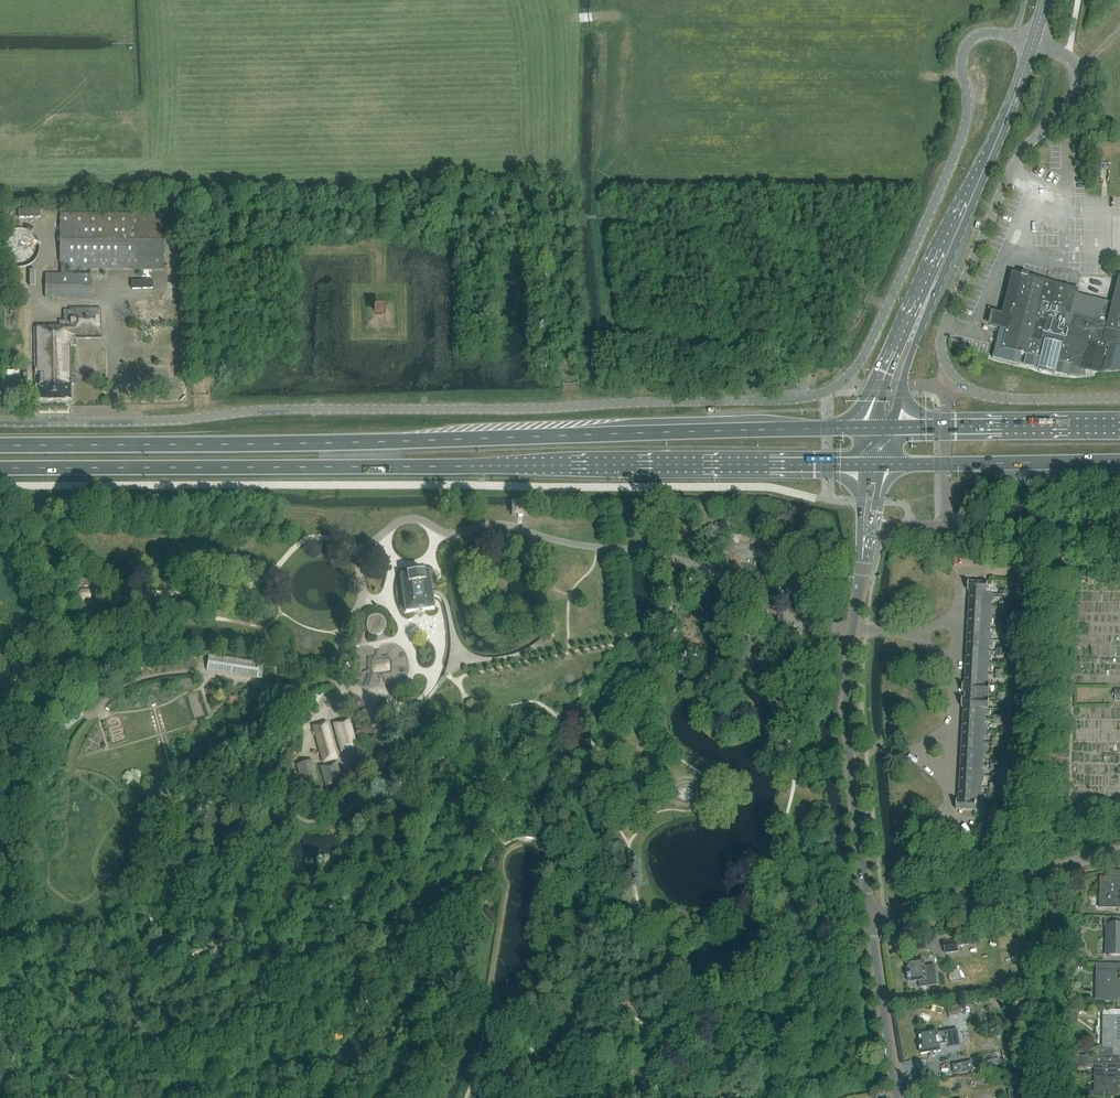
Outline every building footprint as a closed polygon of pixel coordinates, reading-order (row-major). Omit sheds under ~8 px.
[(48,299),(91,298),(91,270),(164,269),(163,213),(60,215),(61,276),(47,277),(48,299)] [(24,270),(27,269),(31,267),(34,265),(36,262),(38,258),(39,254),(40,251),(39,247),(38,243),(37,240),(34,236),(31,234),(28,232),(24,231),(20,231),(16,231),(13,232),(9,234),(6,236),(3,239),(2,243),(0,246),(0,249),(0,252),(0,254),(1,258),(3,262),(5,264),(8,267),(12,269),(16,270),(20,271),(24,270)] [(993,358),(1019,364),(1021,354),(1024,355),(1024,354),(1027,355),(1025,364),(1040,367),(1039,369),(1054,373),(1055,371),(1079,377),(1081,369),(1119,369),(1119,277),(1111,310),(1107,309),(1109,303),(1076,295),(1077,290),(1013,275),(1002,318),(996,317),(995,320),(994,324),(1001,325),(1000,329),(993,358)] [(59,328),(34,328),(35,402),(71,401),(71,340),(99,340),(99,311),(92,311),(92,310),(70,310),(70,311),(64,311),(64,322),(59,322),(59,328)] [(769,360),(759,360),(759,370),(769,370),(769,360)] [(513,514),(526,514),(526,504),(513,504),(513,514)] [(442,595),(441,595),(436,592),(431,592),(429,572),(401,576),(405,612),(433,609),(432,596),(435,596),(439,598),(442,601),(442,602),(444,606),(447,617),(449,629),(450,641),(450,653),(447,665),(445,671),(445,672),(444,676),(442,679),(439,687),(445,679),(446,678),(450,675),(456,671),(467,666),(479,663),(491,662),(503,660),(514,658),(526,654),(536,649),(546,642),(552,639),(550,633),(539,641),(529,648),(519,653),(508,656),(490,659),(479,657),(468,652),(460,644),(455,633),(452,622),(449,610),(445,599),(442,595)] [(970,591),(970,594),(990,594),(990,589),(987,589),(987,583),(968,582),(968,591),(970,591)] [(969,605),(991,606),(991,602),(992,602),(993,595),(990,594),(970,594),(969,605)] [(991,606),(969,605),(968,616),(992,618),(992,611),(991,611),(991,606)] [(384,620),(384,619),(383,618),(382,617),(381,616),(379,616),(378,615),(377,615),(375,615),(374,615),(373,616),(371,616),(370,617),(369,617),(369,619),(368,620),(367,621),(367,623),(366,624),(366,626),(366,627),(367,629),(367,630),(368,631),(368,632),(369,633),(369,634),(371,634),(372,635),(373,636),(374,636),(376,636),(377,636),(378,636),(379,635),(381,635),(382,634),(383,633),(384,632),(384,631),(385,630),(385,628),(386,627),(386,626),(386,624),(385,623),(385,621),(384,620)] [(992,618),(968,616),(968,628),(990,629),(990,624),(991,625),(992,618)] [(990,629),(968,628),(967,639),(990,640),(990,633),(990,629)] [(990,640),(967,639),(967,650),(989,652),(989,647),(990,647),(990,640)] [(989,652),(967,650),(966,662),(989,663),(989,656),(988,656),(989,652)] [(260,663),(209,656),(206,671),(262,679),(263,665),(259,664),(260,663)] [(389,665),(388,660),(371,662),(371,669),(372,674),(389,672),(389,665)] [(965,673),(987,674),(988,670),(989,670),(989,663),(966,662),(965,673)] [(962,684),(988,685),(988,678),(987,678),(987,674),(965,673),(965,684),(962,684)] [(989,685),(988,685),(962,684),(962,693),(964,693),(964,696),(988,697),(989,685)] [(78,696),(82,702),(89,698),(85,691),(78,696)] [(988,697),(964,696),(964,698),(962,698),(961,707),(963,707),(987,708),(988,708),(988,697)] [(83,716),(76,707),(59,720),(67,730),(83,716)] [(963,719),(985,720),(986,715),(987,708),(963,707),(963,719)] [(985,720),(963,719),(962,730),(986,731),(986,724),(985,724),(985,720)] [(347,723),(335,726),(343,751),(354,748),(347,723)] [(326,726),(314,729),(324,763),(336,760),(326,726)] [(986,731),(962,730),(962,741),(984,742),(984,737),(985,737),(986,731)] [(58,737),(52,735),(47,751),(53,753),(58,737)] [(984,742),(962,741),(961,753),(985,754),(985,746),(984,746),(984,742)] [(985,754),(961,753),(960,764),(983,765),(983,760),(984,760),(985,754)] [(318,780),(313,760),(296,765),(302,785),(318,780)] [(342,781),(337,761),(319,766),(326,788),(342,781)] [(983,765),(960,764),(960,775),(983,777),(984,769),(983,769),(983,765)] [(983,777),(960,775),(959,787),(982,788),(982,783),(983,783),(983,777)] [(982,788),(959,787),(959,798),(982,799),(983,792),(982,792),(982,788)] [(982,799),(959,798),(959,801),(957,801),(956,810),(976,811),(976,805),(979,805),(979,800),(982,800),(982,799)] [(1000,827),(993,826),(992,834),(999,835),(1000,827)] [(1100,907),(1119,908),(1119,871),(1107,871),(1107,878),(1100,878),(1100,907)] [(1105,917),(1105,953),(1119,954),(1119,917),(1105,917)] [(955,935),(956,940),(943,942),(944,953),(958,951),(957,946),(970,944),(968,933),(955,935)] [(923,959),(907,961),(908,971),(909,981),(919,980),(920,987),(938,985),(935,965),(924,966),(923,959)] [(1071,970),(1075,971),(1078,968),(1078,964),(1073,963),(1070,966),(1071,970)] [(1097,964),(1096,1000),(1119,1001),(1119,988),(1119,965),(1097,964)] [(961,969),(949,971),(951,981),(963,979),(961,969)] [(960,1004),(947,1007),(949,1016),(962,1014),(960,1004)] [(1099,1057),(1113,1057),(1119,1057),(1119,1011),(1104,1010),(1103,1047),(1099,1047),(1099,1057)] [(937,1030),(920,1033),(921,1043),(920,1044),(922,1054),(931,1052),(931,1057),(935,1056),(935,1051),(940,1051),(939,1044),(947,1043),(948,1047),(960,1045),(957,1030),(953,1030),(937,1033),(937,1030)] [(1070,1068),(1097,1068),(1096,1093),(1116,1094),(1117,1070),(1119,1070),(1119,1057),(1113,1057),(1099,1057),(1071,1056),(1070,1068)] [(954,1074),(974,1070),(972,1062),(952,1065),(954,1074)] [(1023,1090),(1009,1092),(1010,1097),(1024,1097),(1023,1090)]
